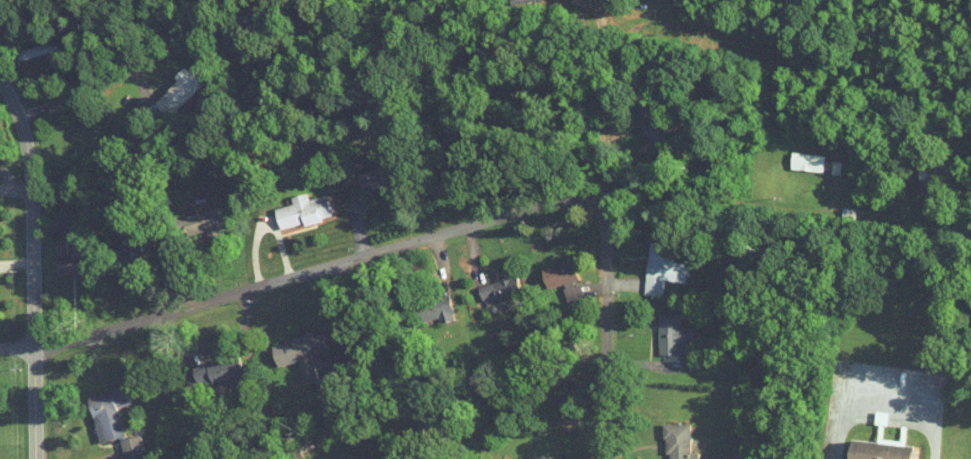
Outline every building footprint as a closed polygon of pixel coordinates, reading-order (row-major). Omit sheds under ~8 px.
[(15,50),(17,59),(56,52),(54,43),(15,50)] [(167,118),(209,78),(193,61),(174,79),(176,81),(153,103),(167,118)] [(638,126),(655,149),(672,137),(655,114),(638,126)] [(789,170),(821,172),(822,155),(790,153),(789,170)] [(398,182),(392,163),(356,174),(360,185),(368,183),(370,190),(398,182)] [(325,194),(307,198),(306,192),(289,196),(291,203),(273,207),(278,229),(330,217),(325,194)] [(225,226),(218,205),(183,217),(190,238),(225,226)] [(55,274),(88,274),(88,253),(65,253),(65,238),(54,238),(55,274)] [(662,280),(685,283),(687,263),(671,261),(673,245),(649,242),(643,293),(660,295),(662,280)] [(545,288),(577,279),(571,259),(539,268),(545,288)] [(515,297),(520,296),(516,276),(479,283),(486,314),(518,307),(515,297)] [(437,317),(438,322),(455,318),(449,294),(416,302),(420,321),(437,317)] [(691,340),(691,327),(677,326),(678,314),(656,314),(656,353),(684,353),(684,340),(691,340)] [(310,353),(325,350),(321,332),(270,342),(274,366),(296,361),(300,383),(315,380),(310,353)] [(184,369),(188,388),(240,375),(235,356),(184,369)] [(115,407),(128,404),(124,387),(86,396),(97,442),(122,436),(115,407)] [(662,422),(662,453),(666,453),(666,458),(696,458),(696,452),(688,452),(689,423),(662,422)] [(123,458),(127,458),(143,455),(138,435),(118,439),(123,458)] [(851,458),(915,458),(917,442),(854,435),(851,458)]
